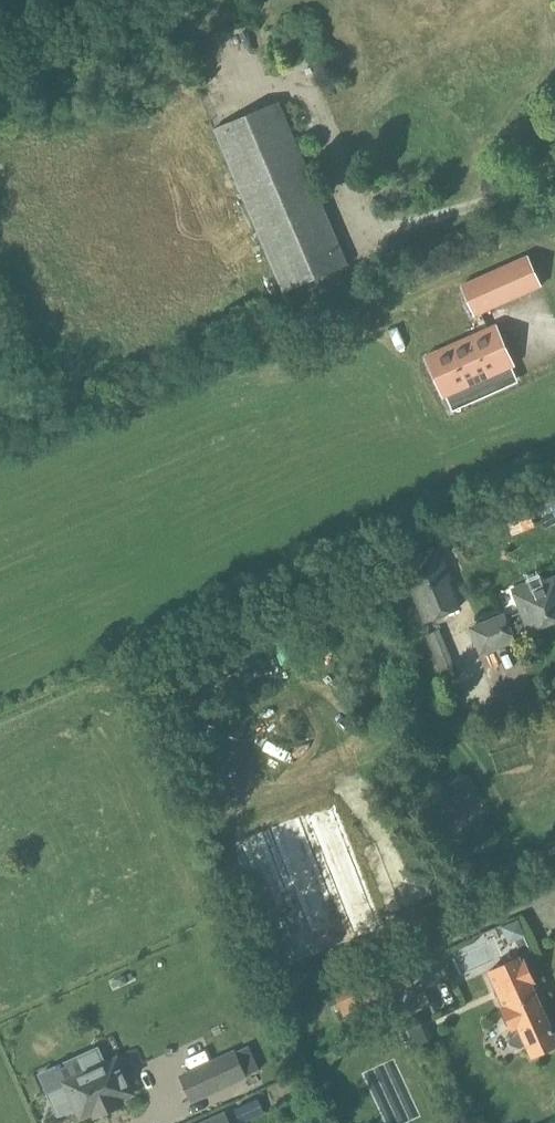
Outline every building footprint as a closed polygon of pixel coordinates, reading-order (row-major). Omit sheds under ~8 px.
[(349,264),(280,101),(215,128),(281,293),(349,264)] [(462,285),(476,315),(492,308),(541,286),(527,256),(479,278),(462,285)] [(506,365),(510,363),(495,331),(431,360),(445,392),(449,390),(454,401),(510,375),(506,365)] [(402,562),(425,622),(459,608),(447,580),(450,578),(438,547),(402,562)] [(521,610),(507,616),(506,614),(471,627),(481,653),(516,638),(514,633),(528,627),(529,630),(554,620),(554,574),(513,591),(521,610)] [(454,669),(438,632),(428,636),(444,674),(454,669)] [(344,1016),(413,984),(399,955),(330,986),(344,1016)] [(554,1045),(554,1037),(531,982),(535,980),(526,959),(521,961),(520,957),(490,970),(506,1007),(502,1008),(512,1030),(519,1027),(532,1055),(554,1045)] [(66,1085),(49,1093),(59,1114),(76,1106),(81,1118),(93,1112),(95,1116),(123,1104),(121,1099),(133,1093),(117,1058),(104,1064),(97,1049),(79,1057),(85,1073),(65,1082),(66,1085)] [(181,1076),(192,1101),(245,1076),(234,1052),(181,1076)] [(225,1113),(204,1122),(229,1122),(225,1113)]
